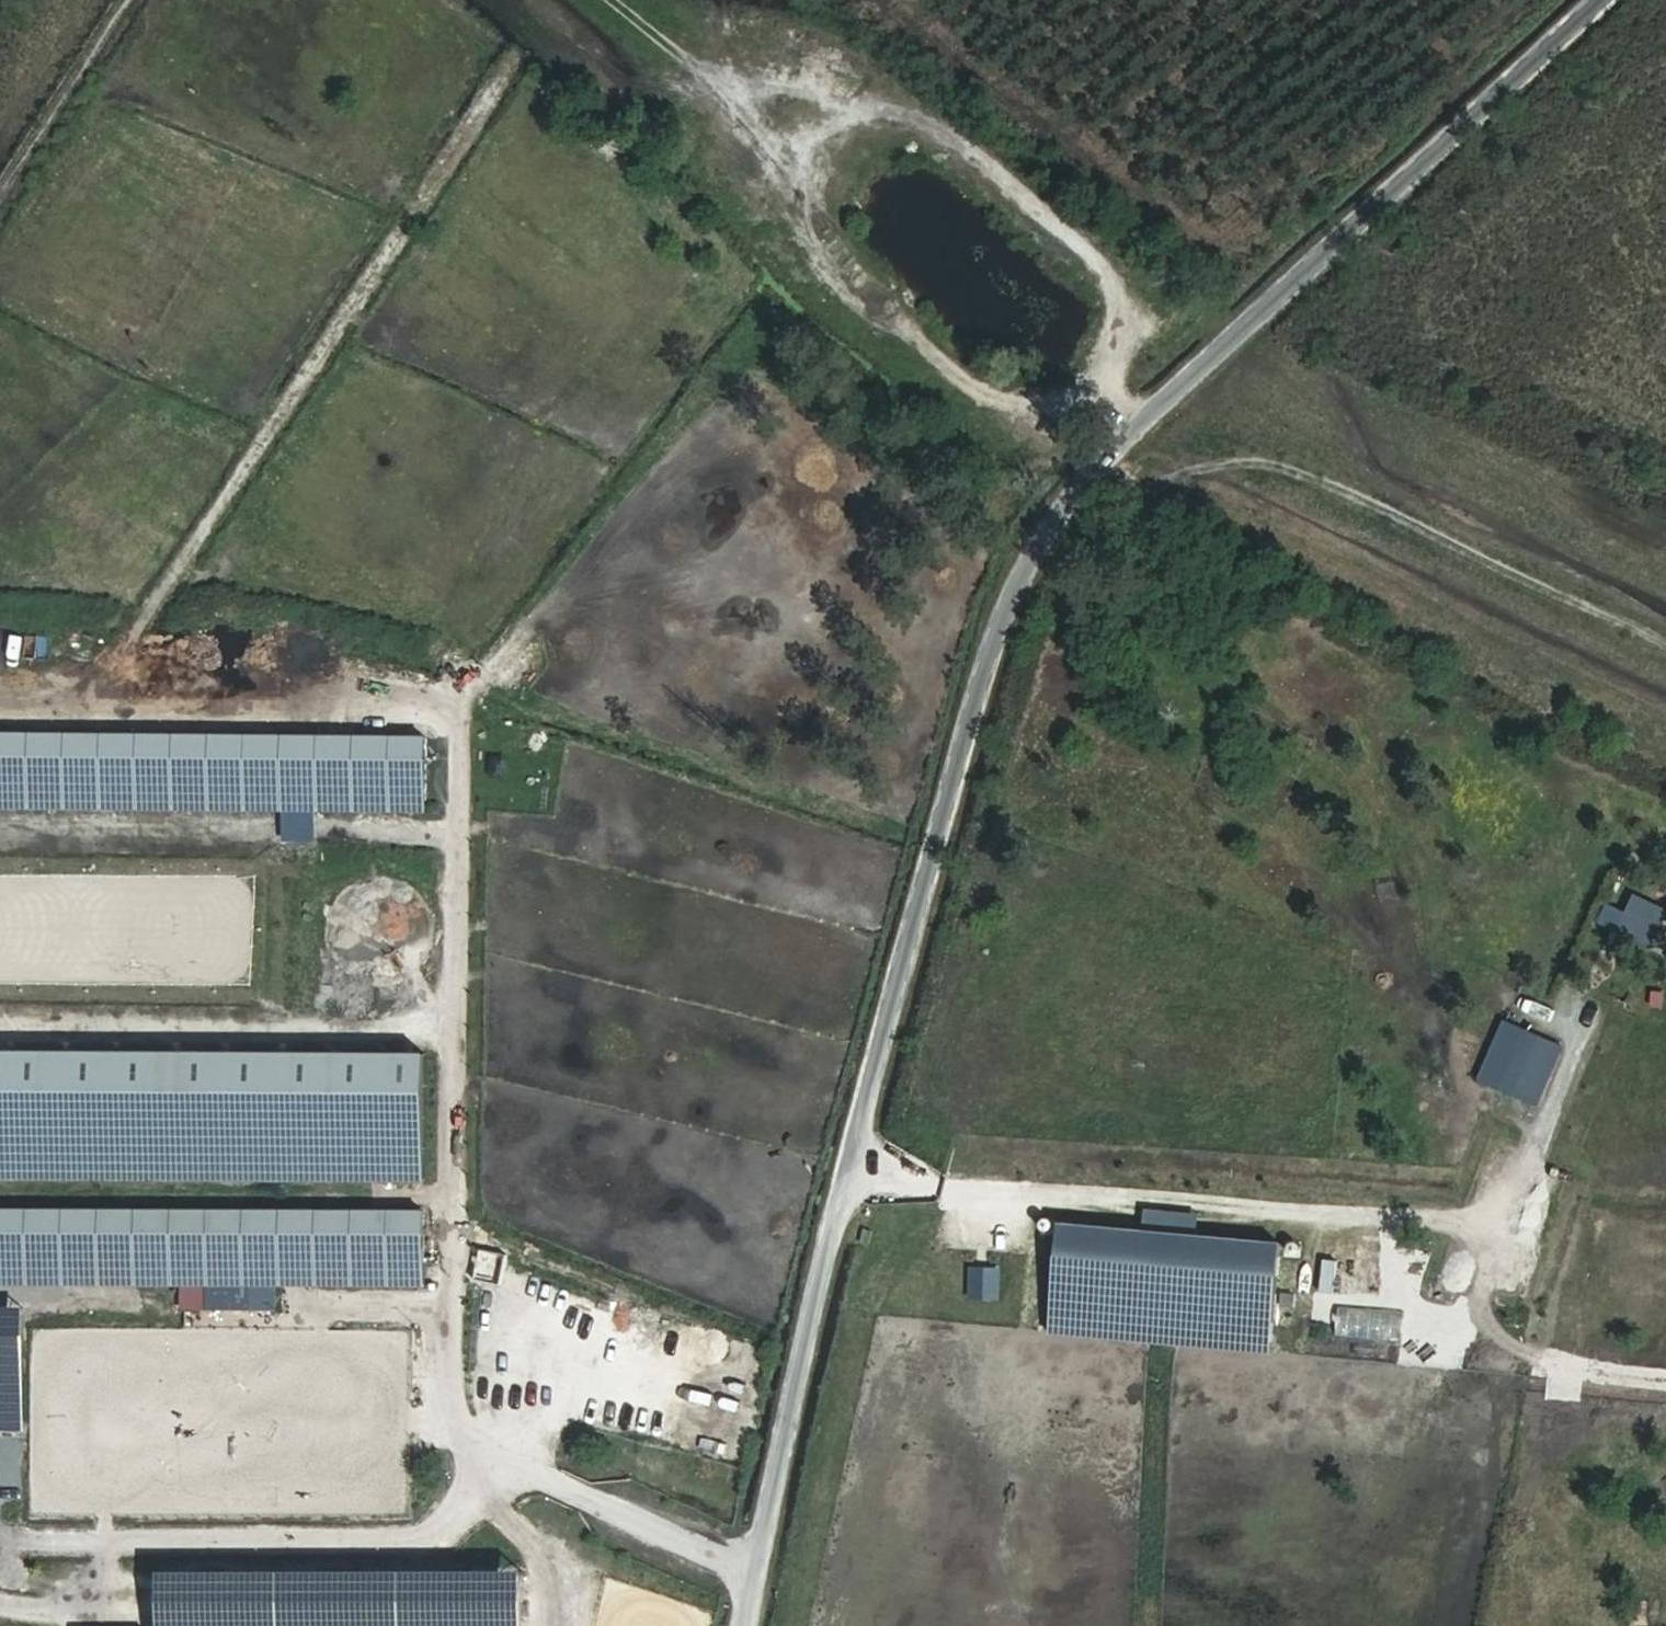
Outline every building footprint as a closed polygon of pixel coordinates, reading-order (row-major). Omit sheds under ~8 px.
[(0,733),(0,807),(420,811),(421,737),(0,733)] [(1607,902),(1597,921),(1645,946),(1655,926),(1664,910),(1633,894),(1624,911),(1607,902)] [(1562,1045),(1501,1018),(1473,1081),(1534,1107),(1562,1045)] [(0,1052),(0,1181),(417,1186),(419,1056),(0,1052)] [(0,1210),(0,1283),(425,1288),(426,1215),(0,1210)] [(1276,1242),(1057,1224),(1048,1334),(1267,1352),(1276,1242)] [(997,1266),(967,1266),(966,1298),(996,1298),(997,1266)] [(0,1314),(0,1428),(20,1428),(21,1314),(0,1314)] [(209,1422),(211,1394),(198,1393),(196,1421),(209,1422)] [(153,1572),(153,1625),(516,1625),(516,1574),(153,1572)]
